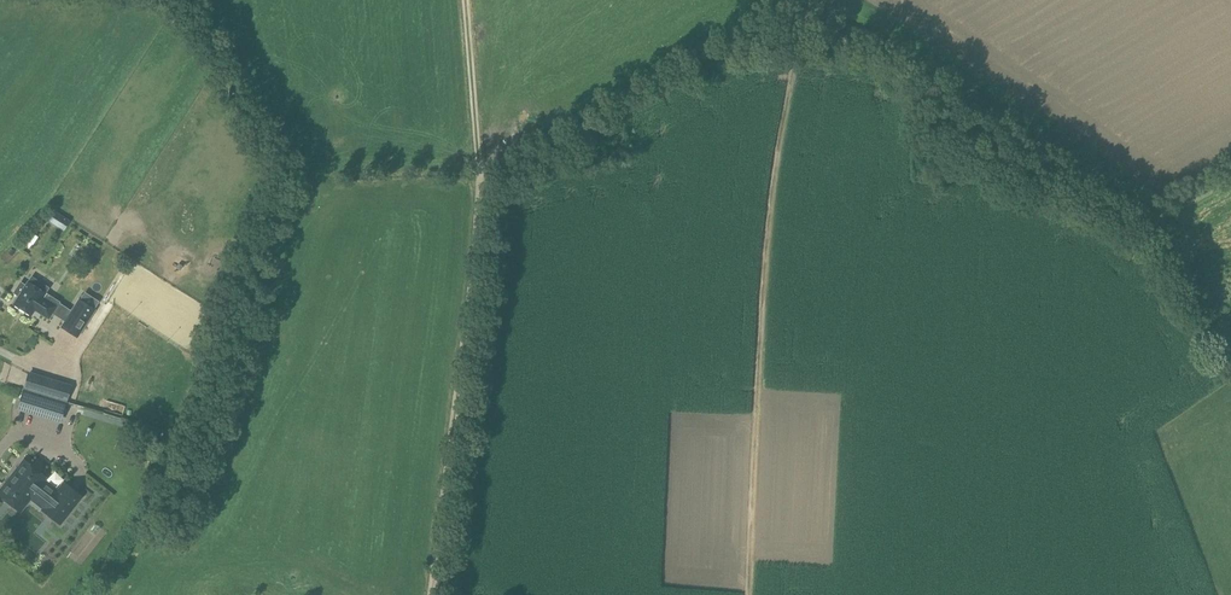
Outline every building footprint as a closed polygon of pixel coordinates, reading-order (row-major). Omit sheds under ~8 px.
[(45,293),(49,287),(32,276),(26,285),(21,282),(14,292),(19,295),(14,303),(31,314),(36,308),(40,310),(39,311),(49,318),(56,306),(49,301),(52,297),(45,293)] [(77,336),(95,309),(79,299),(66,320),(62,326),(77,336)] [(71,386),(29,374),(24,389),(66,402),(71,386)] [(61,420),(66,402),(24,389),(19,407),(61,420)] [(64,482),(57,491),(44,482),(47,478),(24,460),(0,490),(0,495),(21,511),(31,499),(43,508),(42,510),(61,524),(82,497),(64,482)]
